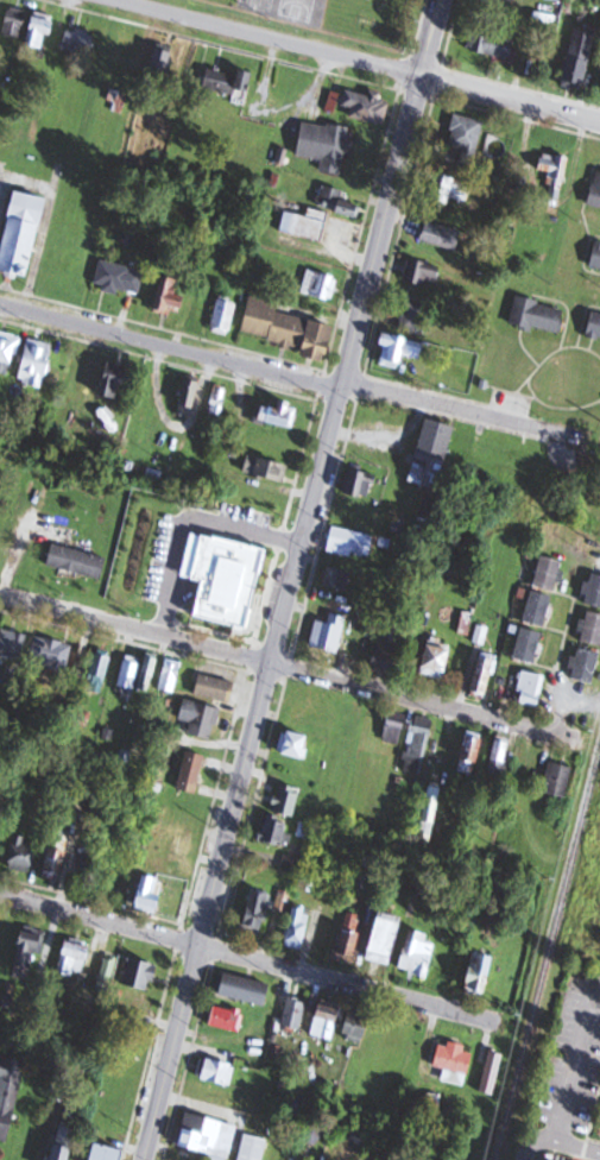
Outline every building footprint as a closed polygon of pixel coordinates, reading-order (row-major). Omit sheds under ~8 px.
[(3,35),(21,40),(28,13),(10,8),(3,35)] [(54,38),(58,18),(33,13),(26,47),(45,50),(47,37),(54,38)] [(585,92),(597,34),(574,29),(563,87),(585,92)] [(65,51),(90,58),(96,36),(71,30),(65,51)] [(512,61),(516,41),(473,31),(468,52),(512,61)] [(166,85),(176,55),(158,50),(149,80),(166,85)] [(207,93),(252,93),(252,72),(207,72),(207,93)] [(351,117),(385,126),(391,101),(346,89),(342,104),(354,108),(351,117)] [(446,164),(474,171),(486,122),(458,116),(446,164)] [(347,175),(352,129),(303,123),(299,157),(323,160),(322,172),(347,175)] [(564,195),(564,156),(541,156),(541,172),(549,172),(549,195),(564,195)] [(595,172),(592,208),(599,209),(599,172),(595,172)] [(472,184),(446,178),(442,197),(467,204),(472,184)] [(344,192),(323,186),(318,208),(359,219),(362,208),(342,202),(344,192)] [(32,280),(48,199),(17,193),(0,273),(0,274),(32,280)] [(330,214),(309,209),(307,217),(286,212),(281,232),(323,242),(330,214)] [(421,242),(458,252),(463,232),(426,222),(421,242)] [(403,278),(435,289),(442,269),(410,258),(403,278)] [(145,271),(100,261),(95,287),(140,296),(145,271)] [(333,297),(332,273),(303,275),(305,298),(333,297)] [(178,279),(159,277),(156,312),(185,315),(187,297),(176,296),(178,279)] [(237,301),(217,297),(210,332),(230,336),(237,301)] [(337,327),(279,314),(281,304),(251,297),(241,338),(330,359),(337,327)] [(512,325),(562,334),(566,308),(516,299),(512,325)] [(424,320),(433,322),(434,309),(404,304),(400,331),(422,334),(424,320)] [(592,316),(589,341),(599,342),(599,317),(592,316)] [(20,337),(0,332),(0,374),(9,376),(20,337)] [(420,360),(424,345),(388,334),(379,364),(401,370),(405,356),(420,360)] [(45,389),(56,344),(30,338),(19,382),(45,389)] [(122,384),(131,387),(136,369),(111,362),(101,394),(118,399),(122,384)] [(202,382),(188,378),(177,415),(191,419),(202,382)] [(209,415),(222,417),(226,388),(213,386),(209,415)] [(294,428),(298,403),(280,399),(279,409),(259,405),(257,421),(294,428)] [(455,425),(426,418),(410,481),(428,486),(420,518),(430,521),(455,425)] [(289,464),(250,454),(245,473),(284,483),(289,464)] [(378,474),(351,468),(345,492),(372,498),(378,474)] [(372,556),(374,532),(330,529),(328,553),(372,556)] [(102,578),(108,557),(52,544),(47,565),(102,578)] [(561,558),(539,557),(537,587),(559,589),(561,558)] [(137,596),(158,601),(167,564),(146,559),(137,596)] [(224,571),(245,574),(247,561),(226,559),(224,571)] [(351,586),(349,567),(322,571),(325,589),(351,586)] [(591,573),(585,603),(599,606),(599,575),(591,573)] [(523,620),(544,627),(555,597),(534,590),(523,620)] [(230,626),(236,602),(206,593),(199,618),(230,626)] [(588,611),(583,642),(599,645),(599,613),(588,611)] [(533,664),(545,635),(525,627),(513,656),(533,664)] [(28,635),(6,628),(0,647),(0,653),(20,660),(28,635)] [(72,644),(37,636),(31,663),(67,670),(72,644)] [(375,670),(396,674),(401,641),(381,638),(375,670)] [(448,678),(452,642),(426,639),(423,676),(448,678)] [(599,659),(599,653),(579,648),(571,678),(594,684),(599,659)] [(112,656),(97,652),(86,690),(101,695),(112,656)] [(492,654),(475,654),(475,696),(492,696),(492,654)] [(149,693),(161,660),(149,656),(137,689),(149,693)] [(133,699),(141,661),(124,657),(116,696),(133,699)] [(158,689),(174,693),(183,662),(167,657),(158,689)] [(516,703),(540,708),(546,675),(522,671),(516,703)] [(195,695),(231,704),(236,683),(201,674),(195,695)] [(181,719),(193,723),(189,733),(212,740),(222,711),(188,699),(181,719)] [(407,715),(391,710),(382,741),(399,746),(407,715)] [(433,720),(413,716),(403,770),(423,774),(433,720)] [(305,760),(311,737),(285,730),(279,754),(305,760)] [(474,776),(486,740),(467,733),(455,770),(474,776)] [(506,777),(511,740),(494,738),(489,775),(506,777)] [(207,756),(187,751),(177,789),(197,794),(207,756)] [(566,799),(574,768),(552,761),(543,792),(566,799)] [(430,841),(443,786),(430,783),(417,838),(430,841)] [(295,817),(302,789),(282,784),(275,812),(295,817)] [(263,844),(290,842),(288,816),(261,818),(263,844)] [(200,831),(181,828),(178,852),(196,855),(200,831)] [(43,869),(61,875),(75,838),(57,831),(43,869)] [(26,837),(15,834),(8,867),(33,872),(38,847),(24,844),(26,837)] [(283,871),(299,874),(302,860),(286,856),(283,871)] [(160,913),(163,895),(158,894),(161,878),(141,875),(135,909),(160,913)] [(252,889),(241,928),(261,934),(273,895),(252,889)] [(308,906),(290,907),(290,947),(308,947),(308,906)] [(392,966),(405,919),(379,911),(365,958),(392,966)] [(358,960),(365,916),(347,913),(339,957),(358,960)] [(431,935),(411,928),(398,969),(429,978),(440,945),(429,941),(431,935)] [(34,969),(44,934),(26,929),(17,965),(34,969)] [(87,974),(91,944),(64,940),(59,974),(74,977),(75,972),(87,974)] [(496,956),(475,951),(464,992),(485,997),(496,956)] [(158,965),(130,958),(123,984),(151,992),(158,965)] [(222,994),(266,1006),(272,986),(228,973),(222,994)] [(307,1000),(289,997),(283,1027),(302,1030),(307,1000)] [(341,1010),(321,1004),(312,1034),(332,1040),(341,1010)] [(238,1033),(243,1013),(216,1006),(211,1025),(238,1033)] [(364,1044),(373,1019),(350,1011),(342,1036),(364,1044)] [(439,1045),(431,1078),(465,1087),(475,1050),(450,1044),(449,1048),(439,1045)] [(495,1095),(504,1054),(490,1050),(481,1092),(495,1095)] [(0,1056),(0,1142),(8,1144),(26,1062),(0,1056)] [(56,1058),(40,1058),(40,1071),(56,1071),(56,1058)] [(230,1085),(234,1064),(202,1058),(198,1079),(230,1085)] [(188,1113),(180,1144),(212,1153),(210,1159),(228,1159),(237,1125),(188,1113)] [(59,1124),(51,1159),(71,1159),(79,1129),(59,1124)] [(269,1141),(247,1133),(238,1159),(263,1159),(269,1141)] [(127,1151),(95,1142),(90,1159),(124,1159),(127,1151)]
